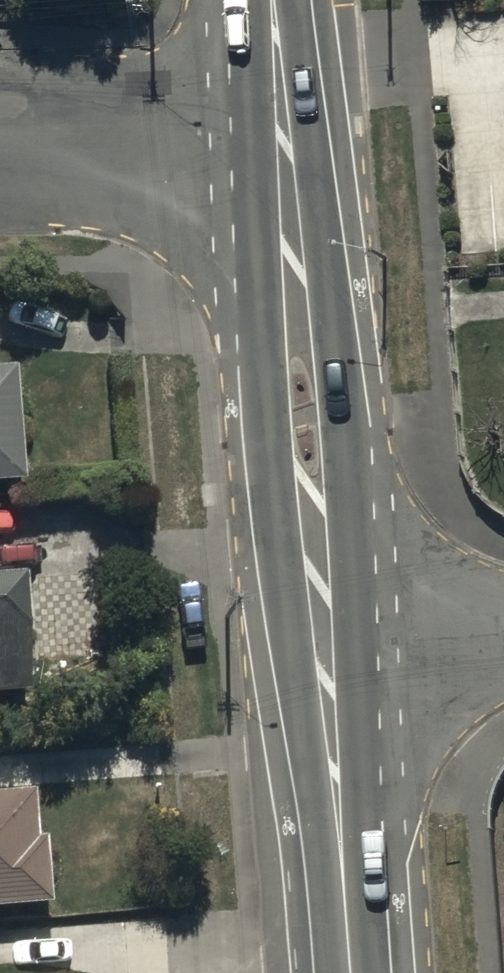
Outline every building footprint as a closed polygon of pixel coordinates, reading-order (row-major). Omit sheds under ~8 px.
[(28,477),(20,366),(0,367),(0,479),(28,477)] [(31,689),(22,575),(0,577),(0,692),(31,689)] [(53,899),(47,835),(36,836),(32,788),(0,791),(0,904),(53,899)]
